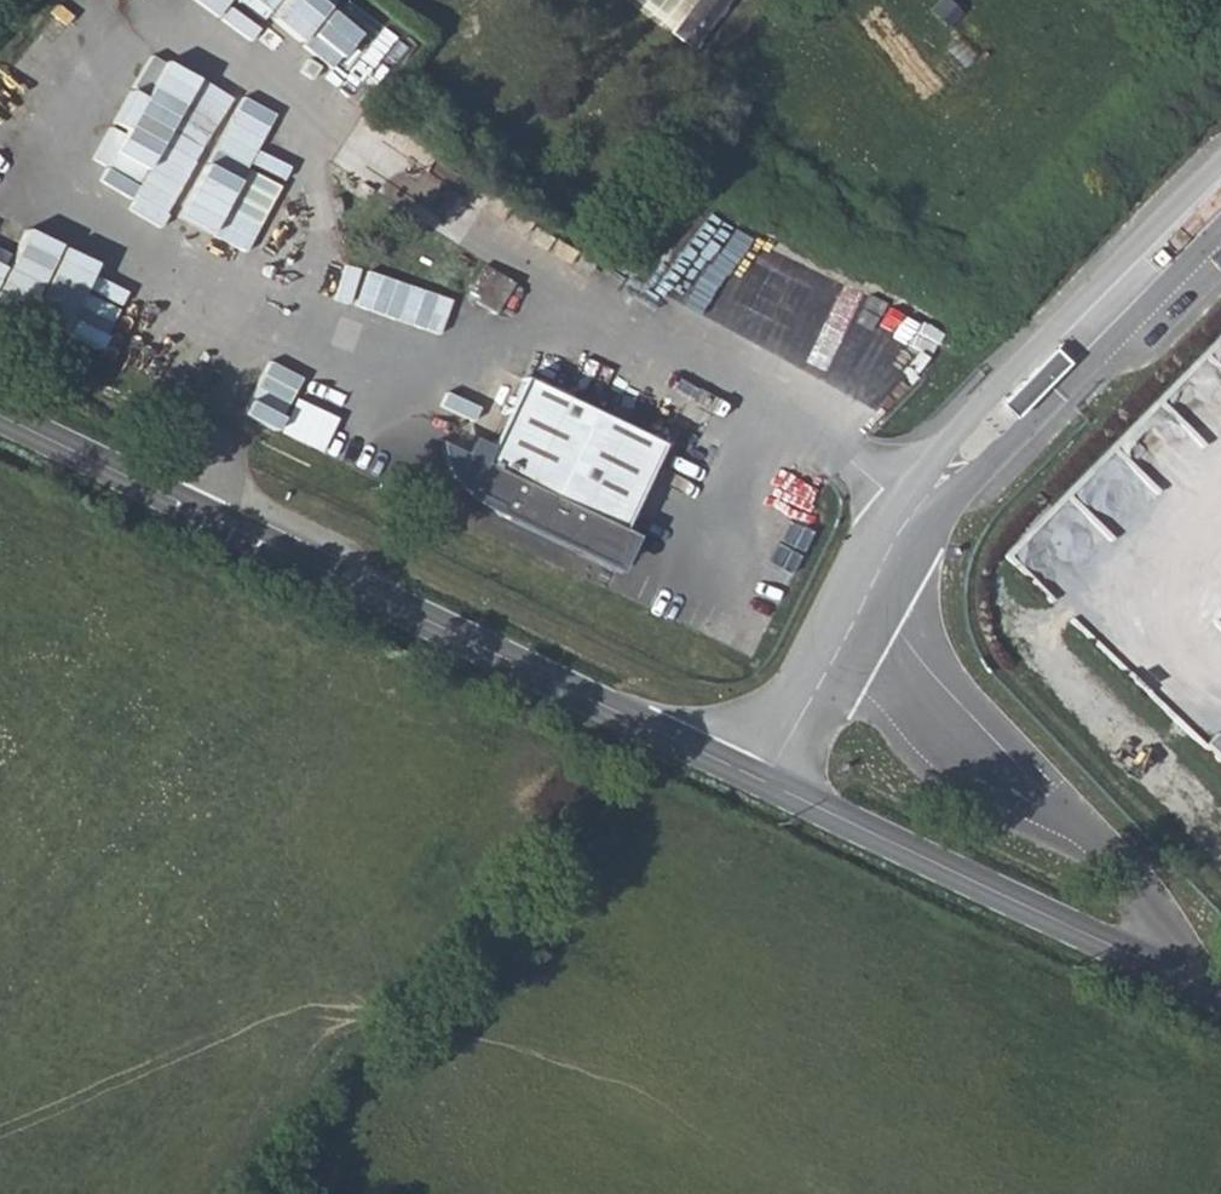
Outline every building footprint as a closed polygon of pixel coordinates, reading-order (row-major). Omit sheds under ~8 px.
[(669,10),(676,0),(655,0),(669,10)] [(669,10),(669,11),(689,25),(705,0),(676,0),(669,10)] [(496,309),(522,262),(491,244),(470,283),(479,289),(476,298),(496,309)] [(0,249),(0,294),(8,299),(32,266),(4,245),(0,249)] [(37,314),(68,326),(82,290),(50,278),(37,314)] [(398,284),(384,316),(411,328),(424,296),(398,284)] [(471,440),(465,452),(465,457),(466,471),(502,513),(587,555),(571,586),(680,641),(711,579),(627,537),(614,530),(656,446),(525,380),(490,449),(471,440)] [(465,457),(465,452),(450,447),(447,453),(451,460),(456,473),(502,513),(466,471),(465,457)] [(626,519),(614,530),(627,537),(634,523),(626,519)]
